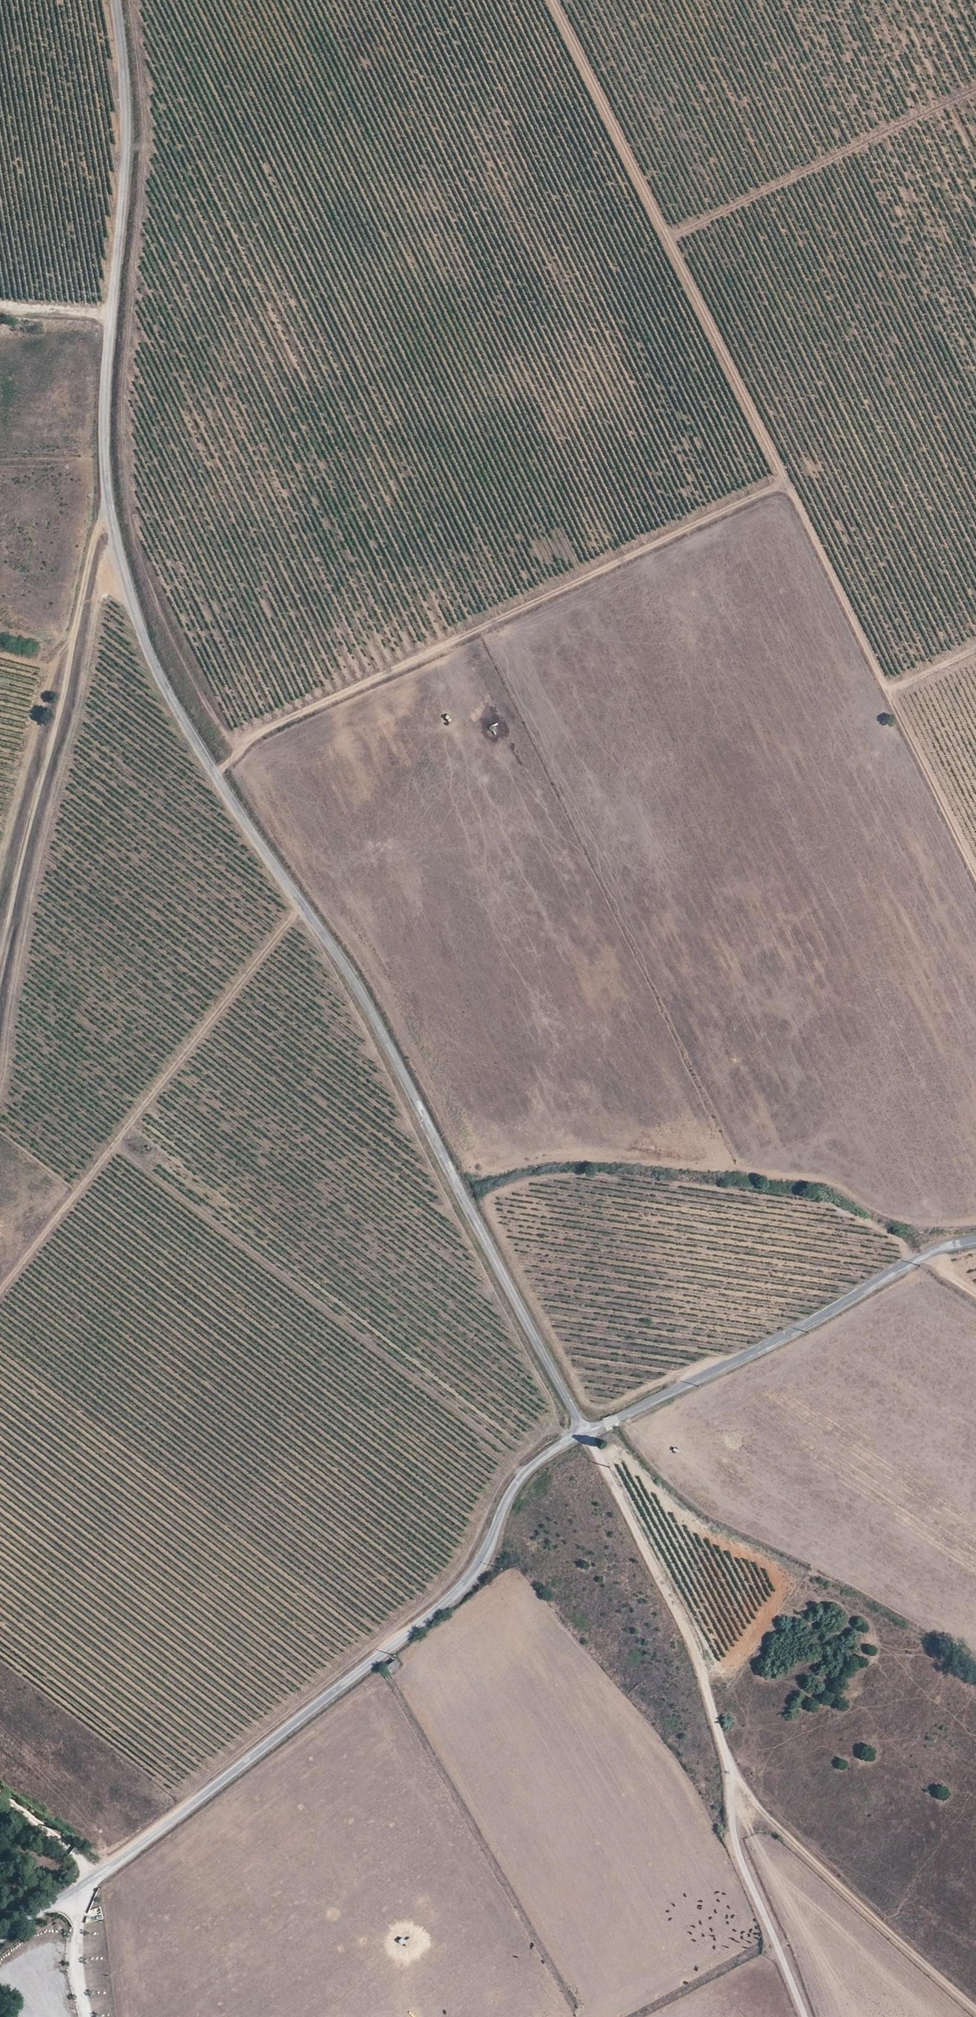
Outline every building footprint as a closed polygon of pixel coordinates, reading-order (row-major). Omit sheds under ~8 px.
[(0,2008),(0,2016),(8,2016),(0,2008)]
